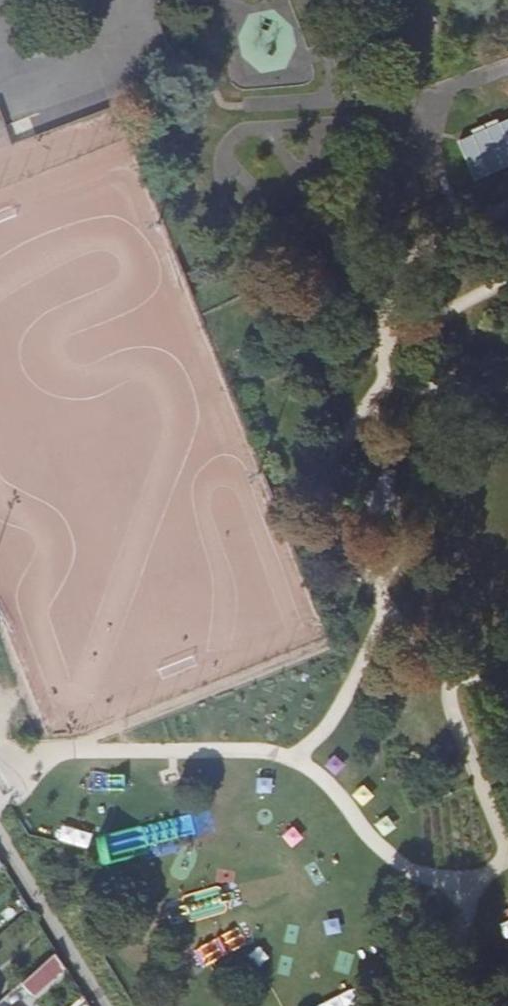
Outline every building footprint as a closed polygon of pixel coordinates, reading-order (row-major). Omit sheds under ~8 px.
[(468,135),(485,174),(507,164),(507,118),(468,135)] [(460,192),(483,182),(475,163),(451,173),(460,192)] [(64,966),(56,952),(23,983),(34,995),(64,966)]
